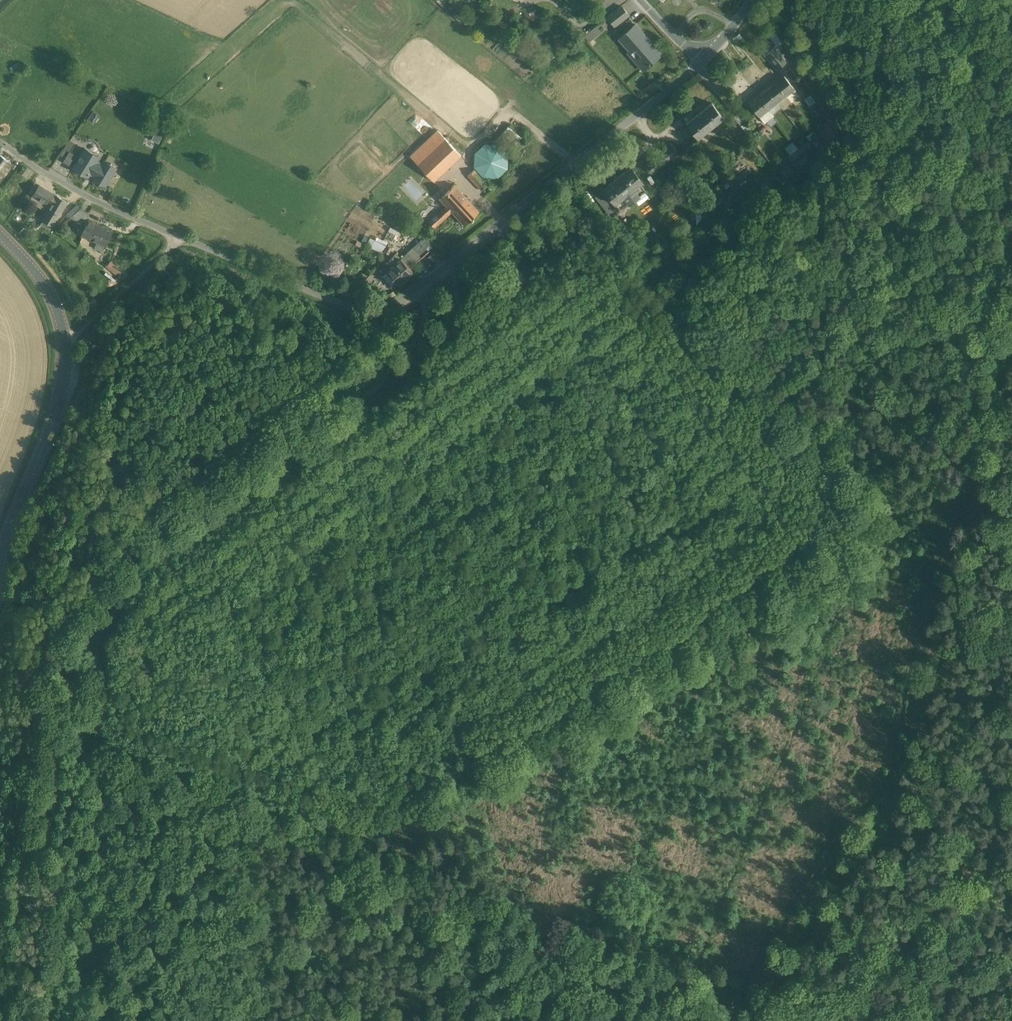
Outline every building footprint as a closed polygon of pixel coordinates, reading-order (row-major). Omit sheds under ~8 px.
[(621,4),(606,15),(614,25),(628,14),(621,4)] [(635,23),(621,35),(639,55),(635,60),(642,69),(661,53),(635,23)] [(584,30),(587,38),(601,33),(598,25),(584,30)] [(784,56),(792,50),(775,29),(768,34),(775,44),(774,44),(784,56)] [(784,56),(774,44),(765,52),(776,66),(786,59),(784,56)] [(794,87),(781,71),(773,77),(785,93),(794,87)] [(785,93),(773,77),(764,84),(777,100),(785,93)] [(777,100),(764,84),(755,91),(768,107),(777,100)] [(768,107),(755,91),(746,99),(759,115),(761,113),(768,107)] [(808,91),(803,96),(809,102),(814,97),(808,91)] [(710,100),(684,122),(696,136),(722,115),(710,100)] [(772,112),(768,107),(761,113),(765,117),(772,112)] [(743,114),(737,119),(745,130),(751,125),(743,114)] [(831,138),(843,128),(836,116),(823,128),(831,138)] [(150,139),(158,142),(163,131),(155,127),(150,139)] [(437,129),(410,154),(433,180),(461,154),(437,129)] [(784,143),(788,150),(797,144),(792,137),(784,143)] [(69,151),(74,142),(69,139),(64,148),(69,151)] [(678,151),(670,141),(663,147),(671,157),(678,151)] [(801,148),(808,157),(817,150),(809,141),(801,148)] [(663,147),(652,156),(659,166),(671,157),(663,147)] [(85,148),(73,168),(88,177),(90,173),(97,161),(99,157),(85,148)] [(796,167),(808,157),(801,148),(789,158),(796,167)] [(11,163),(0,154),(0,177),(11,163)] [(691,176),(707,164),(700,156),(685,169),(691,176)] [(778,165),(784,173),(792,167),(786,159),(778,165)] [(97,161),(90,173),(95,176),(102,164),(97,161)] [(95,176),(93,179),(105,186),(116,168),(104,161),(95,176)] [(629,165),(617,175),(616,173),(613,175),(614,177),(602,187),(603,188),(604,188),(619,208),(645,188),(640,182),(642,181),(629,165)] [(487,184),(473,169),(467,174),(480,190),(487,184)] [(454,183),(439,197),(445,204),(450,210),(465,196),(454,183)] [(52,204),(44,217),(54,223),(66,202),(57,196),(57,197),(52,194),(41,187),(36,197),(47,203),(48,201),(48,202),(48,201),(52,204)] [(619,208),(604,188),(603,188),(594,195),(610,216),(619,208)] [(465,196),(450,210),(451,211),(463,224),(478,210),(465,196)] [(445,204),(428,221),(434,227),(451,211),(450,210),(445,204)] [(89,212),(79,209),(77,214),(87,218),(89,212)] [(113,231),(88,220),(81,236),(107,246),(113,231)] [(371,249),(387,251),(388,242),(372,240),(371,249)] [(427,249),(419,240),(411,247),(419,256),(427,249)] [(406,251),(396,260),(391,255),(384,262),(389,268),(385,271),(397,284),(412,270),(409,267),(416,261),(406,251)] [(118,276),(122,269),(108,261),(104,268),(118,276)]
